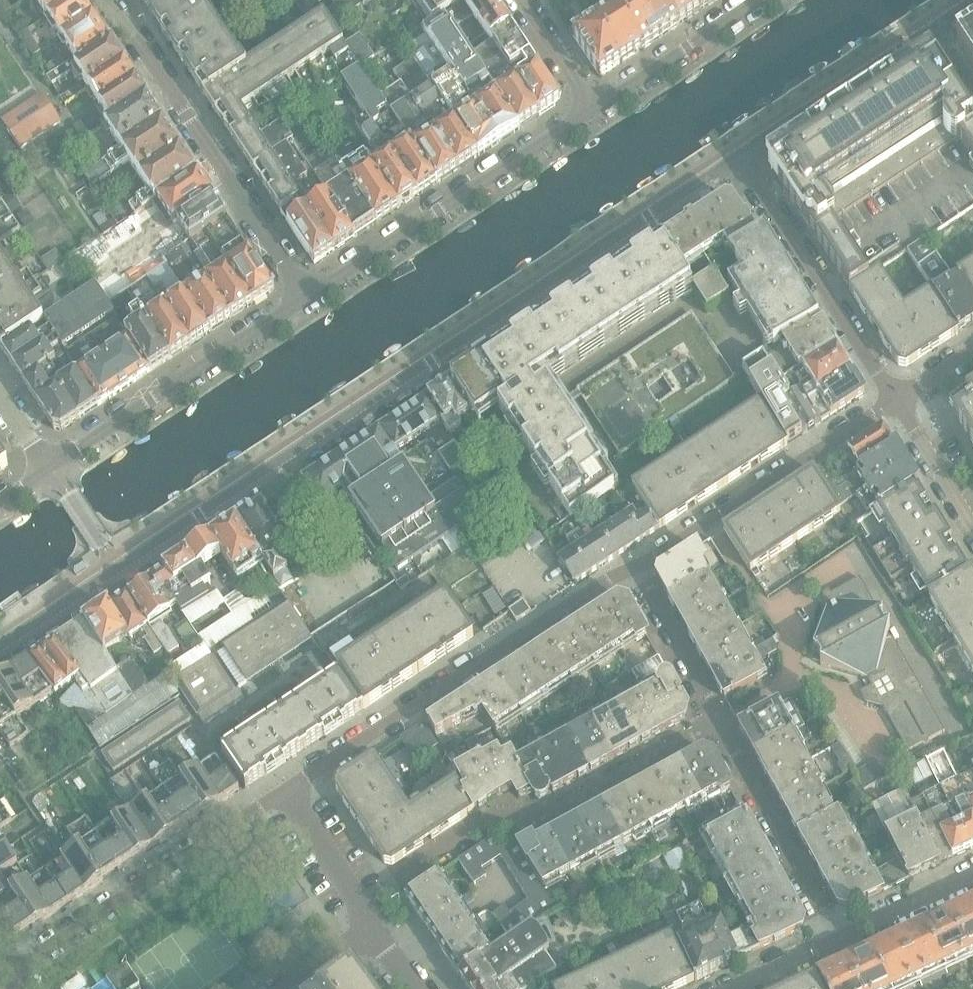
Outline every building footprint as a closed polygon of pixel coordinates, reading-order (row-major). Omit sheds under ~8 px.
[(73,0),(37,0),(48,17),(73,0)] [(85,3),(83,0),(73,0),(48,17),(61,37),(93,16),(85,3)] [(202,0),(140,0),(162,33),(204,3),(202,0)] [(296,4),(302,14),(313,7),(308,0),(302,0),(296,4)] [(343,19),(372,0),(331,0),(343,19)] [(463,0),(416,0),(414,1),(429,23),(463,0)] [(492,0),(471,0),(465,4),(474,17),(486,36),(492,45),(513,32),(492,0)] [(637,0),(628,0),(616,8),(627,25),(642,49),(661,37),(637,0)] [(662,0),(637,0),(661,37),(679,25),(662,0)] [(693,0),(662,0),(679,25),(700,11),(693,0)] [(700,11),(716,0),(693,0),(700,11)] [(229,41),(211,13),(212,12),(205,2),(204,3),(162,33),(185,68),(229,41)] [(511,74),(492,45),(486,36),(470,47),(458,28),(474,17),(465,4),(445,17),(519,130),(540,115),(517,82),(505,90),(499,82),(511,74)] [(319,17),(313,7),(302,14),(309,24),(313,21),(319,17)] [(642,49),(627,25),(616,8),(590,25),(617,65),(642,49)] [(344,44),(332,25),(324,14),(319,17),(313,21),(309,24),(307,25),(327,56),(344,44)] [(76,70),(113,46),(108,37),(107,37),(99,24),(94,16),(93,16),(61,37),(76,60),(47,78),(52,85),(76,70)] [(519,130),(445,17),(425,30),(499,143),(519,130)] [(327,56),(307,25),(290,36),(310,67),(323,59),(327,56)] [(617,65),(590,25),(573,36),(599,75),(600,76),(617,65)] [(26,29),(18,34),(32,56),(40,51),(26,29)] [(499,143),(425,30),(415,37),(403,44),(477,157),(478,156),(478,157),(499,143)] [(537,68),(513,32),(492,45),(511,74),(522,66),(528,75),(537,68)] [(956,43),(972,69),(972,32),(956,43)] [(310,67),(290,36),(273,47),(293,78),(310,67)] [(360,68),(386,109),(405,136),(436,184),(477,157),(403,44),(401,41),(376,58),(360,36),(345,46),(360,68)] [(228,78),(240,70),(247,65),(241,56),(240,57),(229,41),(185,68),(199,89),(203,95),(223,81),(228,78)] [(147,98),(113,46),(76,70),(82,80),(72,87),(74,89),(70,92),(71,94),(62,100),(65,105),(88,89),(111,122),(147,98)] [(293,78),(273,47),(256,59),(277,89),(293,78)] [(256,59),(247,65),(240,70),(260,100),(277,89),(256,59)] [(771,169),(772,170),(779,181),(778,181),(797,210),(811,232),(842,279),(849,290),(870,277),(880,271),(908,252),(925,240),(964,214),(972,208),(972,121),(959,100),(942,74),(941,74),(934,64),(934,62),(932,62),(771,168),(771,169)] [(436,184),(405,136),(392,145),(385,134),(388,132),(380,120),(380,119),(377,115),(386,109),(360,68),(342,80),(356,101),(366,116),(418,196),(436,184)] [(537,68),(528,75),(517,82),(540,115),(555,105),(556,98),(557,98),(537,68)] [(240,70),(228,78),(223,81),(236,101),(243,111),(255,103),(260,100),(240,70)] [(236,101),(223,81),(203,95),(216,115),(236,101)] [(61,123),(42,94),(1,120),(20,150),(61,123)] [(121,151),(165,123),(164,121),(163,121),(148,98),(147,98),(111,122),(105,126),(121,151)] [(251,123),(243,111),(236,101),(216,115),(221,123),(222,122),(224,125),(225,126),(224,127),(230,136),(251,123)] [(376,224),(335,162),(321,141),(311,147),(305,137),(314,131),(310,124),(303,113),(283,126),(282,126),(355,237),(376,224)] [(418,196),(366,116),(356,123),(372,149),(364,154),(399,208),(418,196)] [(139,178),(181,150),(182,149),(181,148),(165,123),(121,151),(85,174),(92,186),(117,170),(119,173),(125,169),(133,182),(139,178)] [(262,139),(258,135),(251,123),(230,136),(241,153),(262,139)] [(355,237),(282,126),(262,139),(289,180),(302,199),(335,250),(355,237)] [(71,147),(85,138),(81,131),(66,140),(71,147)] [(289,180),(262,139),(241,153),(260,181),(261,181),(263,184),(262,185),(268,194),(289,180)] [(52,155),(44,143),(34,149),(43,161),(52,155)] [(88,155),(83,147),(76,152),(81,160),(88,155)] [(157,201),(197,174),(181,150),(139,178),(148,192),(129,204),(129,205),(112,217),(117,225),(134,214),(157,201)] [(399,208),(364,154),(356,160),(351,151),(335,162),(376,224),(399,208)] [(171,223),(212,196),(197,174),(157,201),(162,208),(171,223)] [(302,199),(289,180),(268,194),(280,213),(302,199)] [(205,233),(227,219),(212,196),(171,223),(172,225),(156,235),(155,247),(157,251),(163,260),(186,246),(205,233)] [(113,204),(109,198),(103,202),(107,208),(113,204)] [(335,250),(302,199),(280,213),(314,264),(335,250)] [(755,235),(734,202),(723,200),(664,239),(664,240),(693,289),(706,310),(729,295),(701,251),(721,238),(729,252),(755,235)] [(117,225),(74,252),(86,270),(109,256),(106,251),(142,229),(139,224),(162,208),(157,201),(134,214),(117,225)] [(15,222),(3,203),(0,205),(0,244),(21,231),(15,222)] [(274,290),(249,252),(227,219),(205,233),(212,243),(252,305),(274,290)] [(809,323),(816,319),(815,318),(817,317),(799,288),(800,288),(793,277),(787,267),(765,231),(756,236),(755,235),(729,252),(744,277),(734,283),(761,326),(770,341),(772,339),(775,343),(809,323)] [(614,487),(585,443),(545,381),(681,291),(683,295),(693,289),(664,240),(662,241),(662,240),(647,250),(454,378),(455,380),(454,380),(474,411),(472,413),(479,423),(495,413),(499,419),(498,425),(511,445),(562,521),(570,516),(614,487)] [(908,252),(933,291),(960,331),(972,323),(972,299),(959,278),(955,281),(936,254),(935,255),(925,240),(908,252)] [(252,305),(212,243),(200,250),(216,273),(209,279),(205,279),(231,318),(252,305)] [(231,318),(205,279),(209,279),(186,246),(163,260),(166,266),(210,332),(231,318)] [(118,270),(95,285),(96,286),(108,305),(146,279),(166,266),(163,260),(157,251),(121,274),(118,270)] [(956,274),(959,278),(972,299),(972,263),(956,274)] [(20,284),(6,264),(0,268),(0,342),(1,343),(0,343),(0,344),(2,347),(0,348),(1,349),(31,329),(44,321),(20,284)] [(210,332),(166,266),(146,279),(155,291),(163,285),(174,300),(166,306),(191,345),(210,332)] [(870,277),(849,290),(856,300),(879,335),(902,319),(907,328),(914,323),(904,308),(880,271),(870,277)] [(930,291),(904,308),(914,323),(932,350),(960,331),(933,291),(931,292),(930,291)] [(191,345),(166,306),(147,320),(171,358),(191,345)] [(171,358),(147,320),(144,315),(143,316),(140,312),(131,318),(136,327),(125,334),(128,338),(150,372),(171,358)] [(575,389),(619,456),(736,378),(692,312),(575,389)] [(786,377),(836,347),(819,319),(819,320),(817,317),(815,318),(816,319),(809,323),(775,343),(772,339),(770,341),(773,346),(781,342),(782,343),(763,355),(779,381),(786,377)] [(902,319),(879,335),(898,365),(906,367),(921,357),(932,350),(914,323),(907,328),(902,319)] [(12,366),(55,337),(50,331),(37,339),(31,329),(1,349),(12,366)] [(123,390),(100,356),(90,340),(88,341),(84,336),(64,350),(78,371),(101,404),(113,396),(123,390)] [(57,362),(51,353),(61,346),(55,337),(12,366),(24,384),(57,362)] [(150,372),(128,338),(100,356),(123,390),(136,381),(150,372)] [(853,375),(836,347),(786,377),(796,393),(800,390),(807,403),(853,375)] [(789,397),(779,381),(763,355),(741,369),(761,401),(787,445),(801,435),(782,402),(789,397)] [(56,385),(71,375),(61,360),(57,362),(24,384),(34,400),(56,385)] [(101,404),(78,371),(71,375),(56,385),(79,419),(101,404)] [(820,423),(864,394),(853,375),(807,403),(820,423)] [(820,423),(807,403),(800,390),(796,393),(786,377),(779,381),(789,397),(782,402),(801,435),(820,423)] [(474,411),(454,380),(455,380),(454,378),(428,395),(428,394),(427,395),(441,419),(443,421),(440,423),(447,434),(459,426),(457,422),(472,412),(472,413),(474,411)] [(79,419),(56,385),(34,400),(35,401),(36,403),(37,403),(53,427),(52,427),(54,429),(62,430),(63,430),(63,429),(77,420),(78,420),(79,419)] [(427,395),(302,478),(304,482),(317,501),(341,486),(376,540),(382,548),(376,552),(375,553),(381,561),(382,561),(388,557),(397,571),(397,572),(442,542),(478,518),(463,495),(455,482),(426,500),(406,470),(434,451),(422,431),(441,419),(427,395)] [(970,399),(953,411),(972,444),(972,403),(970,399)] [(787,445),(761,401),(695,445),(722,487),(741,475),(738,470),(774,446),(777,451),(787,445)] [(860,468),(895,445),(883,426),(864,438),(848,448),(860,468)] [(722,487),(695,445),(632,487),(647,510),(659,529),(663,526),(678,516),(674,511),(702,493),(705,498),(722,487)] [(918,484),(906,464),(895,445),(860,468),(866,477),(860,480),(866,490),(858,495),(857,496),(868,515),(876,510),(918,484)] [(858,495),(849,482),(839,488),(836,483),(823,465),(814,472),(833,501),(834,500),(839,507),(857,496),(858,495)] [(833,501),(814,472),(813,471),(768,501),(795,542),(840,513),(833,501)] [(847,476),(836,483),(839,488),(849,482),(850,481),(847,476)] [(951,557),(943,544),(951,539),(935,512),(927,517),(920,505),(926,501),(918,488),(917,489),(915,486),(918,484),(876,510),(893,538),(872,550),(891,580),(911,568),(926,593),(967,569),(957,553),(951,557)] [(616,497),(613,492),(606,497),(609,502),(616,497)] [(795,542),(768,501),(723,530),(768,598),(777,591),(759,565),(795,542)] [(261,505),(236,521),(261,560),(263,562),(281,590),(292,582),(307,573),(285,541),(286,540),(268,515),(261,505)] [(659,529),(647,510),(638,516),(634,509),(627,513),(642,540),(659,529)] [(642,540),(627,513),(620,518),(621,520),(614,524),(629,548),(642,540)] [(236,521),(210,539),(221,555),(233,574),(234,574),(237,579),(263,562),(261,560),(236,521)] [(629,548),(614,524),(608,528),(607,526),(600,531),(616,557),(629,548)] [(616,557),(600,531),(593,535),(594,538),(588,541),(602,566),(616,557)] [(160,594),(169,610),(176,605),(211,583),(202,567),(221,555),(210,539),(187,555),(197,570),(197,571),(175,585),(160,594)] [(602,566),(588,541),(582,545),(581,543),(573,548),(589,574),(602,566)] [(589,574),(573,548),(566,552),(567,554),(560,559),(575,584),(589,574)] [(722,602),(699,562),(704,559),(697,548),(684,556),(662,569),(660,580),(683,623),(722,602)] [(187,555),(164,569),(175,585),(197,571),(197,570),(187,555)] [(82,560),(72,567),(76,574),(86,568),(82,560)] [(175,585),(164,569),(150,579),(160,594),(175,585)] [(971,571),(929,597),(930,598),(909,610),(934,651),(954,639),(963,653),(972,647),(972,575),(971,571)] [(944,732),(892,638),(889,639),(887,635),(889,628),(885,627),(883,628),(879,620),(880,618),(882,615),(874,612),(872,608),(874,606),(859,578),(822,598),(826,606),(813,652),(816,653),(821,661),(820,665),(867,679),(871,686),(865,689),(869,696),(867,703),(883,707),(907,752),(944,732)] [(137,587),(127,593),(162,649),(166,654),(167,653),(168,655),(179,648),(169,632),(168,632),(158,617),(169,610),(160,594),(150,579),(137,587)] [(732,596),(747,588),(742,581),(728,590),(732,596)] [(127,593),(108,606),(130,638),(143,629),(148,637),(144,639),(149,646),(154,654),(162,649),(127,593)] [(424,662),(451,643),(455,648),(473,636),(464,623),(446,594),(390,631),(418,673),(427,667),(424,662)] [(647,635),(628,601),(617,599),(597,612),(621,648),(638,637),(639,640),(647,635)] [(310,636),(291,607),(286,600),(285,600),(270,611),(295,650),(312,639),(310,636)] [(735,627),(722,602),(683,623),(697,648),(735,627)] [(107,607),(84,622),(106,654),(115,668),(132,657),(123,643),(129,638),(130,638),(108,606),(107,607)] [(295,650),(270,611),(253,622),(279,661),(295,650)] [(621,648),(597,612),(547,644),(570,681),(596,664),(621,648)] [(84,622),(30,658),(54,694),(56,695),(78,680),(80,682),(77,683),(81,688),(78,691),(77,690),(61,705),(73,708),(88,728),(99,747),(179,695),(166,673),(149,685),(134,696),(133,695),(115,668),(106,654),(84,622)] [(279,661),(253,622),(237,633),(263,672),(279,661)] [(763,678),(735,627),(697,648),(724,698),(730,695),(731,695),(763,678)] [(418,673),(390,631),(336,667),(340,673),(363,709),(382,697),(379,692),(398,679),(406,674),(409,679),(418,673)] [(263,672),(237,633),(221,644),(246,682),(263,672)] [(762,638),(753,643),(756,648),(757,648),(761,646),(765,643),(762,638)] [(778,650),(772,639),(761,646),(757,648),(763,658),(778,650)] [(570,681),(547,644),(496,678),(520,713),(545,697),(570,681)] [(963,653),(972,670),(972,647),(963,653)] [(132,657),(115,668),(133,695),(157,679),(140,652),(132,657)] [(186,699),(224,673),(213,656),(174,682),(186,699)] [(34,707),(54,694),(30,658),(0,678),(0,731),(10,747),(29,735),(18,718),(34,707)] [(610,685),(599,670),(597,666),(593,669),(594,675),(603,689),(610,685)] [(641,667),(633,672),(637,679),(645,674),(641,667)] [(197,715),(204,710),(211,706),(218,701),(224,697),(231,692),(235,690),(224,673),(186,699),(197,715)] [(363,709),(340,673),(314,690),(312,686),(302,693),(304,697),(280,713),(303,749),(325,735),(322,731),(339,720),(341,724),(363,709)] [(684,719),(687,709),(671,680),(669,678),(666,677),(664,678),(663,680),(663,683),(619,707),(639,744),(684,719)] [(520,713),(496,678),(429,722),(436,737),(481,709),(484,713),(479,716),(486,727),(491,724),(495,729),(520,713)] [(245,698),(238,688),(235,690),(231,692),(238,703),(245,698)] [(238,703),(231,692),(224,697),(231,707),(238,703)] [(231,707),(224,697),(218,701),(224,712),(231,707)] [(185,710),(179,701),(167,709),(173,718),(185,710)] [(224,712),(218,701),(211,706),(218,716),(224,712)] [(218,716),(211,706),(204,710),(211,721),(218,716)] [(588,772),(639,744),(619,707),(568,735),(588,772)] [(807,760),(779,707),(747,723),(747,724),(741,727),(770,781),(807,760)] [(173,718),(167,709),(161,713),(167,722),(173,718)] [(191,719),(185,710),(173,718),(179,727),(191,719)] [(211,721),(204,710),(197,715),(204,725),(211,721)] [(167,722),(161,713),(156,717),(162,726),(167,722)] [(303,749),(280,713),(256,729),(254,725),(247,715),(237,721),(244,731),(246,735),(222,752),(239,777),(245,788),(267,773),(264,770),(273,764),(281,759),(283,762),(303,749)] [(162,726),(156,717),(150,721),(156,730),(162,726)] [(179,727),(173,718),(167,722),(173,731),(179,727)] [(156,730),(150,721),(144,725),(149,734),(156,730)] [(173,731),(167,722),(162,726),(167,735),(173,731)] [(816,722),(805,728),(809,736),(820,730),(816,722)] [(149,734),(144,725),(138,729),(144,737),(149,734)] [(423,725),(416,730),(419,735),(423,740),(430,735),(423,725)] [(167,735),(162,726),(156,730),(161,739),(167,735)] [(144,737),(138,729),(132,733),(138,741),(144,737)] [(513,741),(505,729),(498,734),(506,746),(513,741)] [(161,739),(156,730),(149,734),(155,743),(161,739)] [(416,730),(402,739),(405,744),(415,738),(419,735),(416,730)] [(138,741),(132,733),(128,736),(134,744),(138,741)] [(155,743),(149,734),(144,737),(150,746),(155,743)] [(436,745),(430,735),(423,740),(429,749),(436,745)] [(553,792),(588,772),(568,735),(516,764),(531,791),(535,798),(537,797),(538,800),(547,794),(546,792),(551,789),(553,792)] [(134,744),(128,736),(122,740),(127,749),(134,744)] [(150,746),(144,737),(138,741),(144,750),(150,746)] [(455,748),(449,737),(441,741),(447,753),(455,748)] [(485,753),(476,737),(470,740),(475,749),(479,756),(485,753)] [(415,738),(405,744),(410,752),(420,745),(415,738)] [(127,749),(122,740),(116,743),(122,752),(127,749)] [(475,749),(470,740),(466,743),(471,751),(475,749)] [(144,750),(138,741),(134,744),(140,753),(144,750)] [(122,752),(116,743),(109,748),(115,757),(122,752)] [(838,744),(831,748),(835,756),(843,751),(839,743),(838,744)] [(140,753),(134,744),(127,749),(133,757),(140,753)] [(420,745),(410,752),(415,759),(425,753),(420,745)] [(71,762),(60,746),(54,751),(52,759),(59,770),(71,762)] [(115,757),(109,748),(101,753),(107,762),(115,757)] [(133,757),(127,749),(122,752),(128,761),(133,757)] [(960,783),(958,778),(943,751),(925,760),(939,787),(940,786),(971,850),(972,849),(972,810),(960,783)] [(128,761),(122,752),(115,757),(121,765),(128,761)] [(731,788),(713,756),(702,753),(657,778),(676,814),(701,800),(716,792),(718,795),(731,788)] [(531,791),(516,764),(512,757),(498,765),(493,756),(482,762),(479,757),(454,774),(458,781),(474,811),(496,796),(513,787),(519,797),(531,791)] [(121,765),(115,757),(107,762),(113,771),(121,765)] [(153,849),(239,792),(216,757),(199,768),(182,779),(170,762),(152,774),(163,792),(147,803),(130,814),(153,849)] [(409,811),(397,793),(374,757),(337,781),(336,789),(345,803),(363,830),(385,863),(392,865),(423,844),(420,839),(404,815),(409,811)] [(883,777),(872,758),(855,768),(867,787),(880,779),(883,777)] [(848,759),(837,765),(841,774),(852,768),(853,767),(848,759)] [(835,814),(820,787),(821,786),(807,760),(770,781),(799,833),(835,814)] [(898,782),(894,775),(881,781),(884,788),(898,782)] [(960,783),(972,810),(972,777),(960,783)] [(676,814),(657,778),(603,807),(622,843),(676,814)] [(474,811),(458,781),(457,782),(457,781),(409,811),(404,815),(420,839),(429,833),(433,838),(474,811)] [(939,864),(909,804),(903,791),(899,793),(895,785),(885,790),(889,798),(871,806),(877,818),(880,825),(898,860),(908,879),(939,864)] [(971,850),(940,786),(939,787),(921,795),(922,798),(909,804),(939,864),(971,850)] [(12,821),(0,802),(0,828),(12,821)] [(622,843),(603,807),(549,837),(569,873),(622,843)] [(731,817),(726,808),(711,816),(716,825),(731,817)] [(769,858),(743,810),(731,817),(716,825),(704,832),(730,880),(769,858)] [(872,828),(853,839),(838,812),(835,814),(799,833),(827,885),(866,864),(856,845),(875,834),(872,830),(880,825),(877,818),(869,823),(872,828)] [(68,905),(153,849),(130,814),(97,836),(86,819),(67,831),(78,848),(45,870),(68,905)] [(704,832),(716,825),(711,816),(697,823),(703,832),(704,832)] [(545,893),(542,888),(543,887),(519,848),(515,841),(502,850),(493,837),(458,861),(474,885),(486,878),(481,870),(500,857),(529,903),(529,904),(525,903),(508,915),(504,907),(494,915),(498,922),(509,939),(530,926),(538,921),(543,919),(556,911),(550,902),(557,898),(551,890),(545,893)] [(569,873),(549,837),(534,845),(532,841),(524,845),(519,848),(543,887),(569,873)] [(28,881),(0,839),(0,900),(28,881)] [(672,851),(668,843),(659,848),(663,856),(672,851)] [(641,868),(661,857),(655,846),(631,858),(632,860),(637,869),(637,870),(641,868)] [(690,865),(682,848),(663,857),(672,874),(690,865)] [(702,865),(698,858),(691,862),(695,869),(702,865)] [(796,906),(782,883),(769,858),(730,880),(719,886),(729,904),(732,903),(736,909),(743,906),(755,927),(796,906)] [(881,891),(908,879),(898,860),(872,874),(866,864),(827,885),(838,904),(848,908),(881,892),(881,891)] [(45,870),(28,881),(0,900),(0,916),(14,937),(31,926),(33,929),(68,905),(45,870)] [(618,870),(607,875),(611,883),(622,878),(618,870)] [(417,913),(450,891),(439,874),(406,896),(417,913)] [(429,931),(462,909),(450,891),(417,913),(429,931)] [(696,981),(739,960),(737,957),(730,940),(729,941),(724,930),(720,923),(710,928),(699,904),(695,897),(685,902),(682,896),(671,902),(677,914),(688,938),(676,944),(693,981),(695,980),(696,981)] [(924,925),(945,968),(972,955),(972,902),(924,925)] [(773,943),(800,931),(803,920),(796,906),(755,927),(753,929),(751,926),(747,928),(749,931),(747,932),(730,940),(737,957),(773,943)] [(725,914),(721,908),(714,911),(718,918),(725,914)] [(438,944),(470,922),(462,909),(429,931),(438,944)] [(447,959),(480,937),(470,922),(438,944),(447,959)] [(924,925),(871,950),(890,988),(901,988),(945,968),(924,925)] [(544,956),(547,954),(547,947),(538,932),(530,929),(531,927),(530,926),(509,939),(490,952),(459,975),(468,988),(528,988),(534,985),(535,986),(553,975),(552,972),(553,971),(544,956)] [(676,944),(672,935),(640,950),(641,951),(632,956),(631,955),(613,963),(625,988),(662,988),(671,985),(673,988),(676,988),(693,981),(676,944)] [(459,975),(490,952),(480,937),(447,959),(458,975),(458,974),(459,975)] [(871,950),(818,975),(817,976),(823,988),(890,988),(871,950)] [(613,963),(593,973),(593,974),(584,978),(584,977),(559,988),(625,988),(613,963)] [(817,976),(816,976),(788,988),(823,988),(817,976)]
